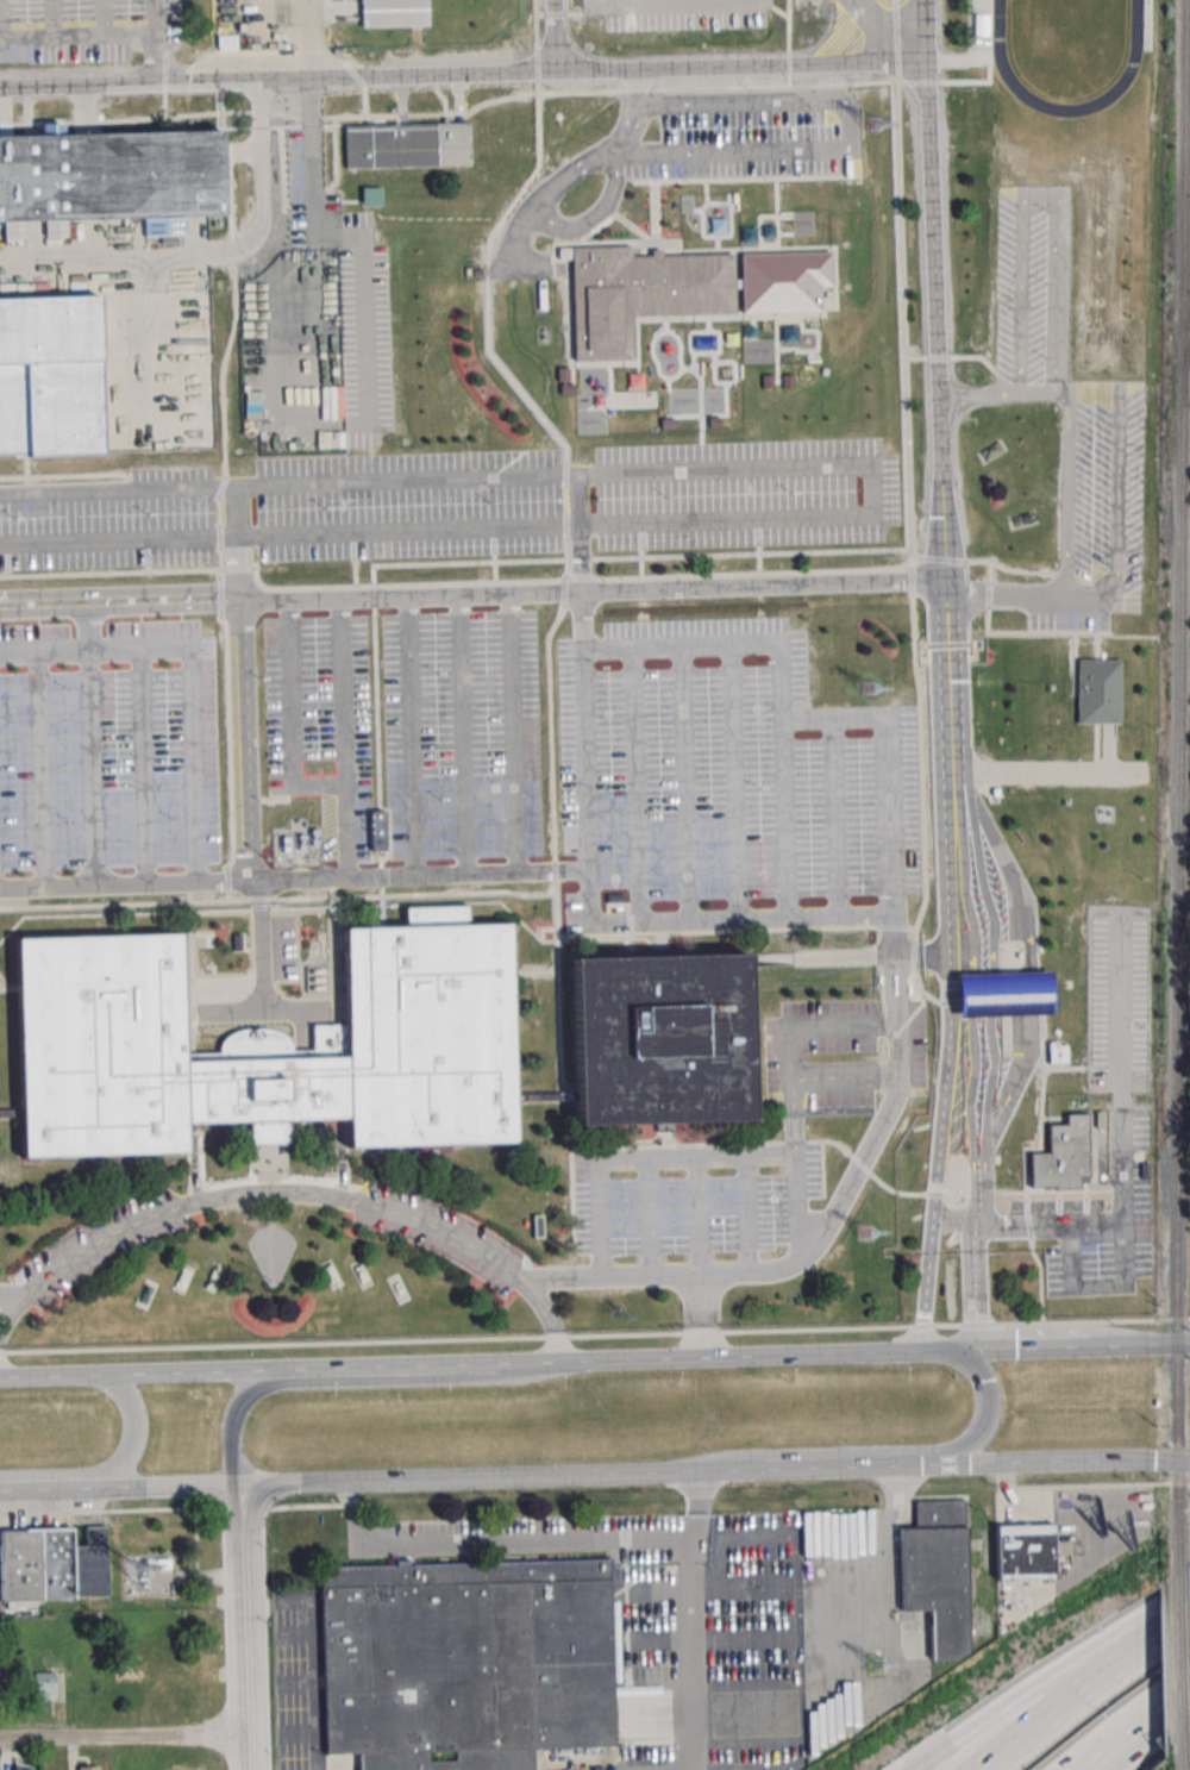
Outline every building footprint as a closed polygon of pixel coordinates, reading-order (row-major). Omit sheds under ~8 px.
[(362,26),(362,0),(427,0),(427,26),(362,26)] [(237,35),(217,35),(217,50),(237,50),(237,35)] [(470,123),(471,164),(347,169),(346,126),(470,123)] [(226,212),(224,125),(0,132),(0,220),(226,212)] [(383,206),(383,186),(362,186),(362,206),(383,206)] [(794,235),(813,235),(813,212),(794,212),(794,235)] [(734,280),(741,280),(741,255),(831,252),(832,286),(820,286),(820,311),(743,313),(743,289),(734,289),(735,314),(694,315),(632,317),(633,361),(624,361),(575,362),(572,261),(559,261),(558,249),(632,246),(632,257),(683,256),(733,255),(734,280)] [(106,451),(0,454),(0,298),(98,295),(106,451)] [(1119,724),(1119,657),(1076,657),(1076,724),(1119,724)] [(370,850),(387,850),(387,811),(370,811),(370,850)] [(273,868),(321,868),(321,827),(273,827),(273,868)] [(344,927),(512,922),(519,1144),(351,1149),(351,1120),(288,1121),(289,1144),(249,1145),(249,1124),(188,1125),(189,1155),(23,1159),(15,939),(182,933),(186,1062),(347,1057),(344,927)] [(572,959),(749,955),(753,1121),(577,1127),(572,959)] [(957,973),(957,1016),(1049,1016),(1049,973),(957,973)] [(1066,1063),(1066,1042),(1048,1042),(1048,1063),(1066,1063)] [(1107,1183),(1107,1111),(1092,1111),(1092,1183),(1107,1183)] [(1048,1126),(1066,1126),(1066,1115),(1088,1115),(1089,1178),(1079,1178),(1079,1190),(1056,1190),(1056,1188),(1031,1189),(1031,1155),(1050,1155),(1048,1126)] [(899,1528),(900,1611),(930,1611),(931,1659),(968,1658),(966,1500),(915,1501),(915,1528),(899,1528)] [(995,1524),(995,1580),(1053,1580),(1053,1524),(995,1524)] [(1,1602),(0,1567),(0,1532),(73,1530),(74,1547),(86,1547),(86,1527),(106,1527),(108,1597),(1,1602)] [(145,1561),(170,1559),(170,1569),(146,1570),(145,1561)] [(533,1749),(534,1769),(359,1769),(358,1755),(326,1756),(320,1570),(607,1562),(613,1746),(533,1749)] [(35,1672),(55,1672),(55,1696),(51,1696),(51,1700),(43,1701),(43,1696),(35,1697),(35,1672)]
